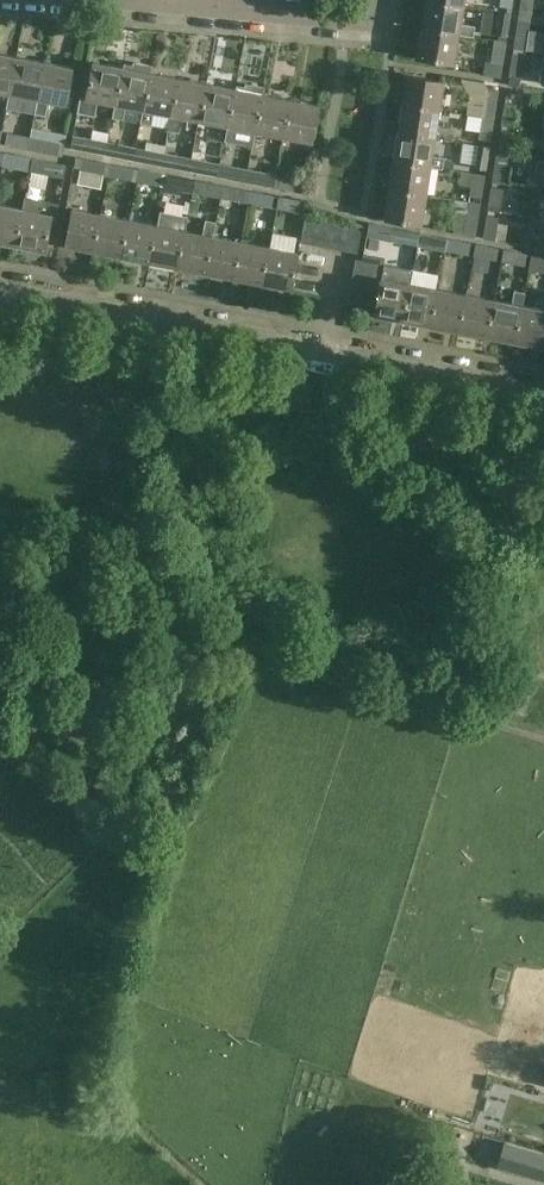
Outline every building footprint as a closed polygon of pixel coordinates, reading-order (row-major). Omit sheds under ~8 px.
[(460,31),(459,34),(474,37),(475,26),(461,24),(464,5),(432,0),(426,0),(422,25),(460,31)] [(518,19),(530,21),(533,0),(522,0),(518,19)] [(507,36),(510,13),(499,11),(495,34),(507,36)] [(459,34),(460,31),(422,25),(417,56),(455,62),(459,34)] [(518,25),(514,48),(526,49),(529,27),(518,25)] [(494,39),(490,62),(502,64),(506,41),(494,39)] [(10,93),(17,55),(0,52),(0,92),(10,93)] [(521,78),(525,55),(513,53),(510,76),(521,78)] [(45,61),(17,55),(10,93),(7,108),(17,110),(20,95),(38,99),(45,61)] [(73,66),(45,61),(38,99),(35,113),(46,115),(48,101),(66,104),(73,66)] [(115,104),(116,104),(123,66),(93,61),(86,98),(80,97),(77,112),(95,116),(98,101),(115,104)] [(116,104),(115,104),(112,117),(123,119),(126,106),(143,109),(144,110),(152,72),(150,72),(152,65),(134,62),(133,68),(123,66),(116,104)] [(152,72),(144,110),(143,109),(140,123),(151,125),(154,111),(171,115),(172,115),(180,77),(152,72)] [(445,80),(407,74),(402,101),(440,108),(445,80)] [(180,77),(172,115),(171,115),(168,129),(179,132),(182,117),(200,120),(207,82),(180,77)] [(200,120),(228,126),(236,88),(207,82),(200,120)] [(245,90),(236,88),(228,126),(259,131),(266,94),(262,93),(264,86),(247,83),(245,90)] [(486,88),(483,111),(495,112),(498,90),(486,88)] [(293,99),(266,94),(259,131),(286,136),(293,99)] [(313,142),(320,104),(293,99),(286,136),(313,142)] [(402,101),(398,130),(435,136),(440,108),(402,101)] [(513,126),(517,103),(506,101),(502,124),(513,126)] [(478,139),(490,141),(494,118),(482,116),(478,139)] [(444,157),(432,156),(435,136),(398,130),(393,158),(431,165),(431,167),(442,169),(444,157)] [(509,154),(513,132),(501,130),(497,153),(509,154)] [(31,137),(8,132),(5,144),(29,149),(31,137)] [(72,135),(70,147),(106,154),(109,142),(86,138),(86,137),(72,135)] [(36,138),(34,149),(63,155),(66,144),(36,138)] [(114,143),(112,155),(134,159),(137,148),(114,143)] [(489,146),(478,144),(474,168),(486,169),(489,146)] [(162,165),(164,153),(142,149),(140,160),(162,165)] [(28,157),(5,152),(3,164),(25,168),(28,157)] [(170,154),(168,166),(190,170),(193,158),(170,154)] [(33,158),(31,169),(54,174),(56,162),(33,158)] [(81,170),(103,174),(106,163),(83,158),(81,170)] [(389,187),(427,192),(431,167),(431,165),(393,158),(389,187)] [(504,184),(508,160),(496,158),(493,182),(504,184)] [(196,171),(218,175),(221,164),(198,159),(196,171)] [(543,172),(543,160),(537,159),(535,170),(543,172)] [(132,180),(134,169),(111,164),(109,176),(132,180)] [(224,176),(247,181),(249,169),(226,165),(224,176)] [(162,174),(139,169),(137,181),(160,185),(162,174)] [(252,182),(274,186),(277,175),(254,170),(252,182)] [(481,197),(485,175),(473,173),(470,196),(481,197)] [(165,186),(188,191),(190,179),(167,175),(165,186)] [(280,187),(302,192),(305,180),(282,176),(280,187)] [(195,180),(193,192),(216,196),(218,185),(195,180)] [(222,197),(244,201),(246,190),(224,186),(222,197)] [(384,217),(422,223),(427,192),(389,187),(384,217)] [(500,212),(503,189),(492,188),(488,210),(500,212)] [(249,203),(272,207),(274,195),(251,191),(249,203)] [(277,208),(300,212),(302,201),(280,196),(277,208)] [(40,211),(24,208),(17,246),(45,251),(52,216),(57,217),(59,204),(42,201),(40,211)] [(480,203),(469,201),(465,224),(477,226),(480,203)] [(0,204),(0,242),(17,246),(24,208),(0,204)] [(65,246),(95,251),(102,214),(72,208),(65,246)] [(158,225),(151,262),(179,268),(186,230),(185,230),(188,216),(160,211),(158,225)] [(130,219),(102,214),(95,251),(124,257),(130,219)] [(306,214),(301,242),(314,245),(320,217),(306,214)] [(487,216),(484,239),(495,241),(499,218),(487,216)] [(320,217),(314,245),(329,248),(334,220),(320,217)] [(124,257),(151,262),(158,225),(130,219),(124,257)] [(179,268),(208,273),(215,236),(213,235),(216,222),(205,220),(203,233),(186,230),(179,268)] [(343,251),(348,223),(334,220),(329,248),(343,251)] [(357,253),(363,225),(348,223),(343,251),(357,253)] [(389,239),(412,244),(415,232),(392,227),(389,239)] [(420,233),(417,245),(440,249),(442,238),(420,233)] [(208,273),(235,279),(242,241),(215,236),(208,273)] [(445,251),(468,255),(470,243),(448,239),(445,251)] [(235,279),(264,284),(271,247),(242,241),(235,279)] [(473,256),(496,260),(498,249),(476,244),(473,256)] [(299,252),(271,247),(264,284),(292,290),(299,252)] [(502,262),(524,266),(526,255),(504,250),(502,262)] [(543,270),(543,258),(532,256),(530,267),(543,270)] [(353,273),(381,279),(384,264),(356,259),(353,273)] [(374,315),(404,321),(411,283),(413,270),(384,264),(381,279),(378,293),(376,307),(374,315)] [(378,293),(381,279),(353,273),(350,287),(378,293)] [(439,289),(411,283),(404,321),(432,327),(439,289)] [(347,302),(376,307),(378,293),(350,287),(347,302)] [(466,294),(439,289),(432,327),(458,332),(466,294)] [(487,337),(515,343),(522,305),(525,292),(514,290),(511,303),(495,300),(487,337)] [(495,300),(466,294),(458,332),(487,337),(495,300)] [(522,305),(515,343),(543,348),(543,309),(522,305)] [(506,1142),(499,1165),(543,1178),(543,1154),(506,1142)]
